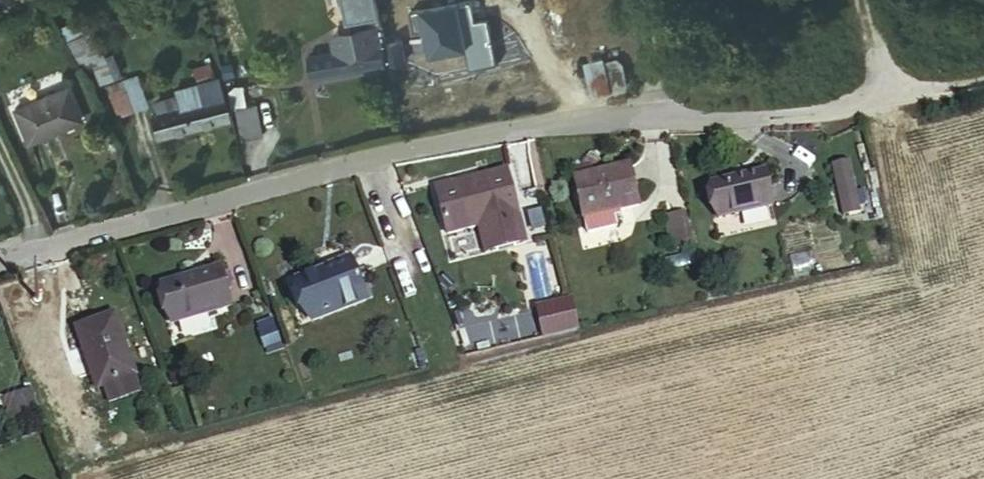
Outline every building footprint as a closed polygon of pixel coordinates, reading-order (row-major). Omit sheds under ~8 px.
[(340,53),(379,46),(381,46),(387,45),(379,5),(378,0),(344,0),(348,24),(354,23),(356,36),(338,40),(340,53)] [(424,55),(497,43),(492,15),(478,17),(476,9),(439,14),(440,20),(418,24),(424,55)] [(385,67),(381,46),(379,46),(340,53),(309,58),(313,79),(385,67)] [(95,83),(120,76),(112,47),(87,54),(95,83)] [(103,85),(112,116),(148,106),(138,74),(103,85)] [(72,86),(18,105),(30,140),(85,121),(72,86)] [(184,111),(150,119),(154,137),(226,120),(221,101),(206,105),(205,95),(182,100),(184,111)] [(256,107),(235,112),(242,143),(263,138),(256,107)] [(828,167),(840,219),(861,213),(849,162),(828,167)] [(652,216),(643,175),(586,184),(594,227),(597,242),(627,236),(624,222),(652,216)] [(530,219),(522,177),(465,187),(464,180),(446,184),(454,231),(530,219)] [(784,226),(780,198),(745,205),(742,198),(724,201),(730,235),(784,226)] [(363,298),(347,254),(325,262),(326,268),(295,278),(307,317),(363,298)] [(231,315),(220,279),(199,286),(200,292),(165,302),(175,335),(231,315)] [(259,323),(266,353),(279,350),(272,320),(259,323)] [(140,395),(119,337),(82,348),(101,407),(140,395)] [(41,412),(31,385),(2,395),(13,423),(41,412)]
